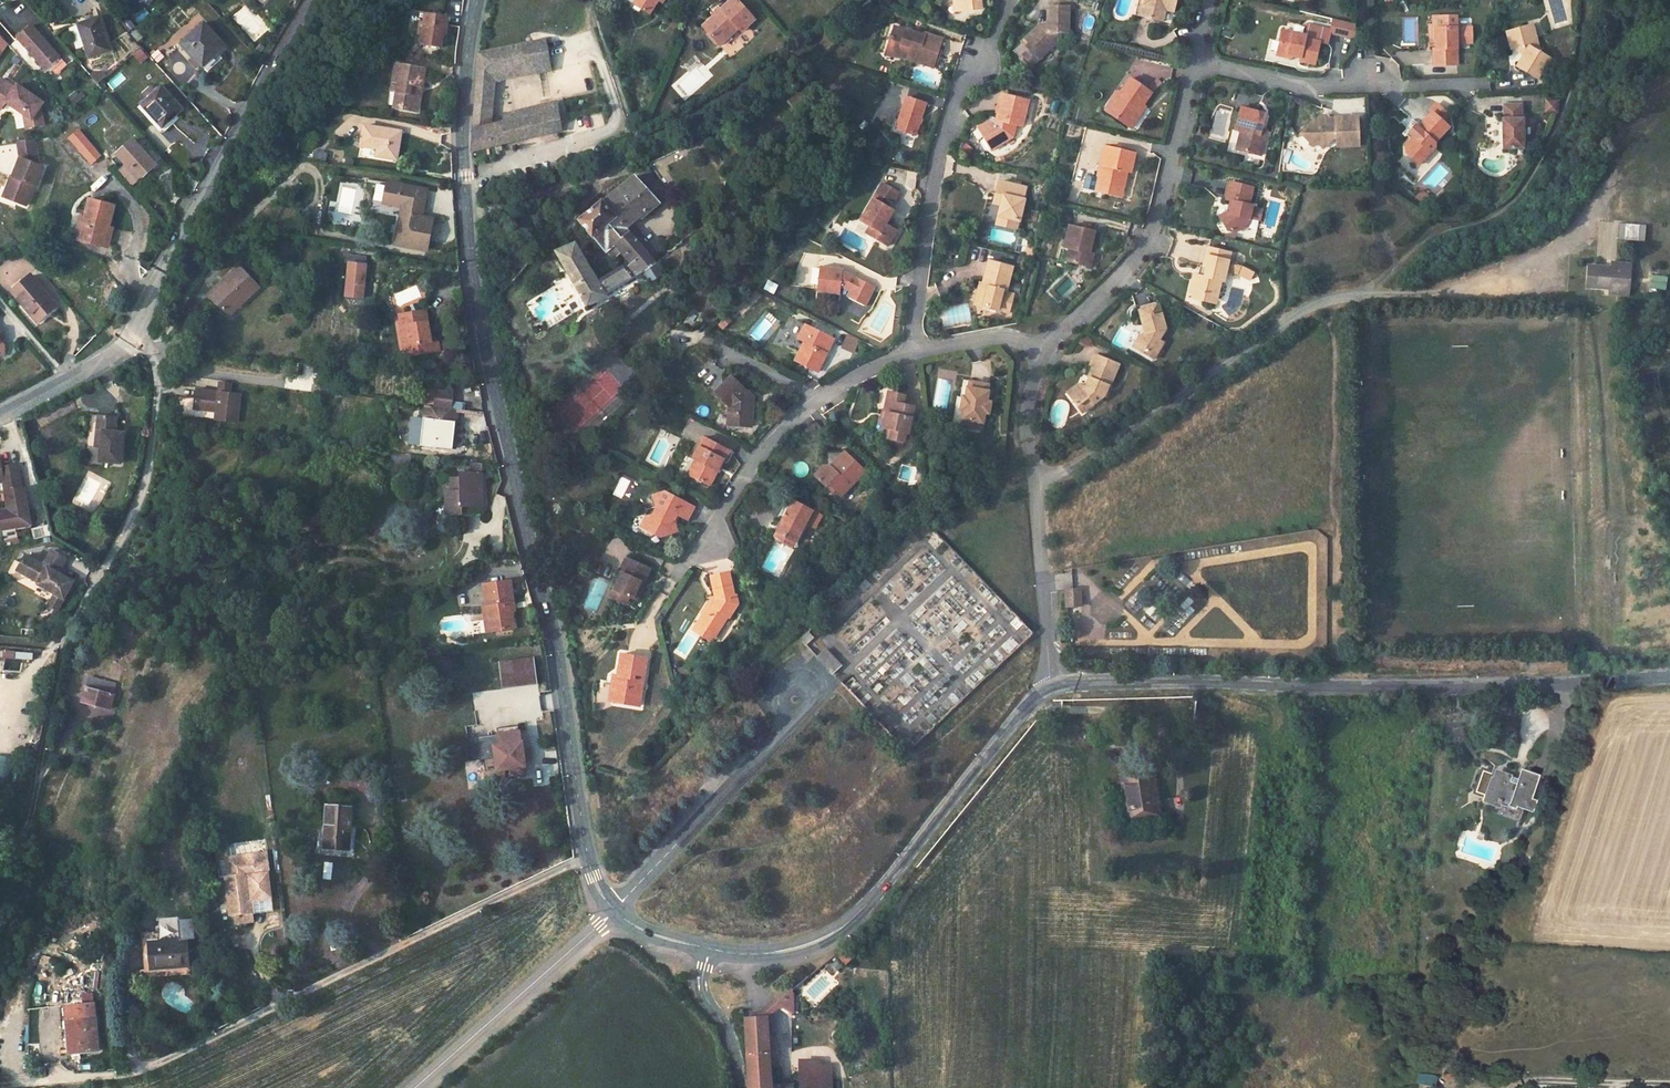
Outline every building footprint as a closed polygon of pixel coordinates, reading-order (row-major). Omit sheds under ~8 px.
[(633,3),(648,13),(657,0),(635,0),(633,3)] [(738,0),(729,0),(720,8),(723,11),(705,28),(722,47),(754,17),(738,0)] [(962,10),(964,10),(983,8),(982,0),(961,0),(962,10)] [(1095,0),(1094,0),(1092,8),(1100,10),(1103,2),(1095,0)] [(1136,15),(1142,17),(1147,0),(1139,0),(1136,15)] [(1142,17),(1143,17),(1164,23),(1169,4),(1176,6),(1178,0),(1147,0),(1142,17)] [(1040,56),(1056,38),(1056,32),(1070,33),(1069,6),(1048,6),(1048,26),(1041,26),(1039,29),(1036,26),(1021,42),(1031,51),(1033,49),(1040,56)] [(418,40),(417,51),(442,55),(443,39),(447,39),(449,21),(421,16),(420,27),(418,40)] [(1435,38),(1436,47),(1433,47),(1434,65),(1460,64),(1459,39),(1471,39),(1471,21),(1458,21),(1458,17),(1435,17),(1435,38)] [(96,21),(72,29),(85,65),(109,57),(96,21)] [(1316,65),(1321,44),(1326,45),(1331,27),(1309,22),(1306,36),(1282,31),(1277,55),(1285,57),(1291,54),(1301,57),(1300,62),(1316,65)] [(1552,59),(1543,53),(1536,35),(1532,35),(1528,24),(1506,30),(1512,47),(1515,46),(1526,53),(1517,67),(1538,80),(1552,59)] [(26,27),(13,39),(41,71),(54,59),(26,27)] [(201,27),(177,49),(201,75),(211,67),(208,62),(221,50),(201,27)] [(907,60),(936,67),(944,38),(915,30),(914,34),(893,28),(888,51),(908,57),(907,60)] [(563,131),(557,101),(505,115),(506,122),(496,125),(498,75),(552,65),(548,41),(477,54),(470,154),(563,131)] [(401,71),(397,86),(404,88),(401,98),(397,113),(412,117),(414,107),(424,110),(430,77),(401,71)] [(1131,125),(1153,92),(1131,78),(1121,92),(1124,94),(1113,113),(1131,125)] [(2,103),(20,114),(29,120),(30,127),(40,125),(37,107),(40,103),(13,86),(11,89),(0,81),(0,106),(2,103)] [(397,86),(395,96),(401,98),(404,88),(397,86)] [(160,88),(141,105),(163,131),(183,114),(160,88)] [(1113,113),(1124,94),(1121,92),(1118,90),(1106,108),(1113,113)] [(1558,92),(1545,92),(1546,105),(1558,104),(1558,92)] [(1002,94),(994,124),(991,125),(988,120),(978,126),(984,137),(991,132),(999,145),(1013,137),(1016,127),(1022,128),(1029,101),(1002,94)] [(905,96),(897,121),(894,129),(901,131),(902,131),(916,136),(926,103),(905,96)] [(1504,117),(1505,148),(1526,147),(1525,116),(1523,116),(1522,103),(1505,104),(1506,117),(1504,117)] [(1452,117),(1439,104),(1434,108),(1436,110),(1448,122),(1452,117)] [(414,107),(412,117),(422,120),(424,110),(414,107)] [(1262,137),(1268,114),(1241,107),(1235,131),(1242,133),(1238,150),(1263,156),(1267,138),(1262,137)] [(1435,144),(1453,126),(1448,122),(1436,110),(1419,126),(1421,129),(1414,136),(1412,135),(1403,145),(1413,155),(1418,150),(1425,157),(1434,147),(1435,144)] [(29,120),(20,114),(22,128),(30,127),(29,120)] [(1320,116),(1313,124),(1310,122),(1300,134),(1315,147),(1318,143),(1324,148),(1334,136),(1345,136),(1345,143),(1360,143),(1360,115),(1331,115),(1331,122),(1328,126),(1325,125),(1326,122),(1326,121),(1320,116)] [(888,133),(899,137),(901,131),(894,129),(897,121),(892,119),(888,133)] [(63,142),(74,154),(85,145),(75,132),(63,142)] [(366,132),(362,151),(378,154),(376,161),(397,167),(404,140),(366,132)] [(992,149),(999,145),(991,132),(984,137),(992,149)] [(30,142),(14,144),(16,160),(12,173),(14,173),(12,180),(8,178),(3,193),(10,196),(14,204),(23,208),(30,187),(33,188),(40,168),(34,166),(30,142)] [(132,144),(118,156),(125,165),(136,178),(139,181),(153,168),(132,144)] [(74,154),(85,166),(96,157),(85,145),(74,154)] [(1106,146),(1102,164),(1100,164),(1096,178),(1104,180),(1102,189),(1121,194),(1127,174),(1130,175),(1136,154),(1106,146)] [(116,174),(127,187),(136,178),(125,165),(116,174)] [(631,231),(626,226),(641,214),(644,217),(663,202),(636,174),(617,191),(610,194),(582,217),(608,248),(614,243),(617,242),(619,240),(631,231)] [(1003,194),(1000,204),(998,215),(1003,216),(1001,225),(1017,228),(1027,186),(999,180),(996,192),(1003,194)] [(882,182),(860,220),(870,227),(880,232),(876,239),(889,247),(898,231),(889,225),(898,211),(883,202),(887,197),(894,201),(899,193),(882,182)] [(1235,202),(1232,213),(1229,212),(1219,218),(1227,231),(1236,233),(1251,224),(1256,206),(1251,205),(1254,187),(1231,182),(1227,200),(1235,202)] [(1434,198),(1424,189),(1419,195),(1429,204),(1434,198)] [(397,213),(391,250),(427,258),(435,222),(422,219),(426,197),(388,190),(384,210),(397,213)] [(996,192),(994,203),(1000,204),(1003,194),(996,192)] [(10,196),(3,193),(0,199),(14,204),(10,196)] [(78,211),(72,235),(97,242),(103,223),(108,202),(82,194),(78,211)] [(1256,205),(1253,217),(1261,219),(1264,208),(1256,205)] [(73,210),(67,234),(72,235),(78,211),(73,210)] [(103,223),(97,242),(103,244),(108,224),(103,223)] [(1618,240),(1646,240),(1646,223),(1618,223),(1618,240)] [(1090,253),(1095,231),(1069,225),(1064,247),(1071,249),(1068,262),(1091,267),(1094,254),(1090,253)] [(866,234),(876,239),(880,232),(870,227),(866,234)] [(636,259),(631,262),(639,272),(647,267),(658,260),(631,231),(619,240),(636,259)] [(545,249),(555,245),(557,244),(554,237),(540,243),(545,249)] [(1027,237),(1024,248),(1030,249),(1035,251),(1037,240),(1027,237)] [(636,259),(619,240),(617,242),(614,243),(631,262),(636,259)] [(559,252),(590,305),(608,293),(601,282),(601,281),(576,241),(559,252)] [(539,255),(545,249),(540,243),(534,251),(539,255)] [(1061,246),(1057,263),(1067,265),(1068,262),(1071,249),(1064,247),(1061,246)] [(1225,281),(1231,252),(1207,247),(1203,266),(1206,267),(1203,278),(1201,289),(1206,290),(1206,293),(1219,296),(1222,281),(1225,281)] [(365,285),(369,261),(348,258),(346,266),(351,267),(346,300),(367,302),(369,294),(364,293),(365,285)] [(663,267),(658,260),(647,267),(654,275),(663,267)] [(1002,310),(1013,267),(989,261),(984,284),(988,285),(983,306),(1002,310)] [(1596,267),(1595,287),(1610,288),(1610,292),(1620,292),(1627,288),(1631,279),(1631,273),(1629,267),(1624,263),(1613,261),(1612,268),(1596,267)] [(631,262),(601,281),(601,282),(608,293),(639,272),(631,262)] [(1251,281),(1256,271),(1235,262),(1231,271),(1251,281)] [(876,288),(844,271),(844,268),(820,266),(818,289),(842,292),(842,286),(850,290),(847,296),(867,307),(876,288)] [(230,283),(214,298),(230,315),(243,301),(247,304),(261,289),(256,284),(242,267),(227,281),(230,283)] [(1587,267),(1586,287),(1595,287),(1596,267),(1587,267)] [(29,270),(10,288),(34,314),(45,303),(50,308),(57,301),(29,270)] [(1651,289),(1667,289),(1668,275),(1651,275),(1651,289)] [(1195,276),(1192,293),(1205,295),(1206,293),(1206,290),(1201,289),(1203,278),(1195,276)] [(763,289),(775,294),(779,283),(768,279),(763,289)] [(983,306),(988,285),(984,284),(978,283),(974,303),(983,306)] [(371,303),(373,286),(365,285),(364,293),(369,294),(367,302),(371,303)] [(1138,310),(1145,337),(1141,335),(1135,347),(1157,358),(1164,343),(1161,341),(1166,331),(1159,305),(1138,310)] [(401,317),(408,359),(435,354),(433,343),(430,344),(424,312),(401,317)] [(729,314),(719,320),(723,327),(733,322),(729,314)] [(396,318),(403,360),(408,359),(401,317),(396,318)] [(793,331),(799,333),(802,323),(796,321),(793,331)] [(805,324),(797,341),(805,345),(813,328),(813,327),(805,324)] [(818,371),(834,338),(813,328),(805,345),(797,361),(818,371)] [(841,348),(854,353),(860,338),(846,334),(841,348)] [(1097,356),(1088,380),(1089,381),(1085,390),(1079,387),(1068,394),(1078,408),(1087,402),(1091,407),(1102,399),(1107,386),(1109,387),(1119,364),(1097,356)] [(753,424),(754,399),(748,399),(747,395),(749,393),(729,375),(714,393),(729,405),(728,413),(735,413),(735,423),(734,424),(753,424)] [(968,388),(989,392),(990,384),(969,380),(968,388)] [(230,385),(219,383),(218,394),(229,396),(230,385)] [(989,392),(968,388),(967,396),(963,396),(961,409),(964,410),(963,418),(984,422),(985,413),(990,414),(992,400),(987,400),(989,392)] [(889,390),(881,419),(885,420),(893,391),(889,390)] [(908,430),(914,404),(903,401),(905,394),(893,391),(885,420),(883,427),(893,430),(892,438),(904,441),(907,430),(908,430)] [(200,412),(216,414),(215,422),(237,424),(241,397),(229,396),(218,394),(196,392),(195,400),(178,398),(176,417),(192,419),(193,411),(194,405),(201,406),(200,412)] [(459,395),(442,393),(440,410),(457,412),(459,395)] [(1087,402),(1078,408),(1082,414),(1091,407),(1087,402)] [(455,455),(459,428),(461,416),(428,411),(424,435),(431,436),(428,452),(455,455)] [(102,415),(100,430),(105,430),(104,446),(102,460),(123,462),(126,439),(123,438),(124,432),(118,431),(120,417),(102,415)] [(962,426),(983,429),(984,422),(963,418),(962,426)] [(703,437),(693,458),(696,459),(688,474),(708,485),(716,470),(713,469),(718,459),(725,462),(730,451),(703,437)] [(904,441),(892,438),(890,445),(902,448),(904,441)] [(479,451),(482,467),(485,467),(495,469),(492,449),(479,451)] [(844,456),(831,468),(824,469),(816,478),(826,487),(829,484),(841,496),(865,471),(846,454),(844,456)] [(831,468),(844,456),(843,456),(823,458),(824,469),(831,468)] [(2,481),(4,492),(20,489),(16,464),(0,467),(0,466),(0,481),(2,481)] [(482,467),(474,466),(473,478),(462,476),(462,481),(453,481),(453,494),(448,494),(447,518),(463,518),(463,509),(471,509),(471,510),(483,510),(484,478),(485,467),(482,467)] [(4,492),(7,510),(0,511),(0,526),(0,529),(29,524),(26,506),(24,488),(20,489),(4,492)] [(657,507),(651,516),(647,517),(642,526),(651,531),(659,530),(660,536),(679,532),(675,519),(677,515),(687,520),(694,507),(665,492),(655,495),(657,507)] [(821,517),(793,502),(789,508),(795,511),(787,526),(781,523),(776,532),(795,543),(805,524),(814,529),(821,517)] [(26,506),(29,524),(35,523),(32,506),(26,506)] [(789,508),(781,523),(787,526),(795,511),(789,508)] [(774,536),(793,547),(795,543),(776,532),(774,536)] [(928,540),(935,548),(943,542),(936,534),(928,540)] [(41,580),(40,582),(58,592),(66,597),(76,580),(61,572),(69,557),(55,549),(46,563),(29,553),(20,568),(41,580)] [(642,591),(652,570),(628,558),(612,591),(634,601),(640,589),(642,591)] [(712,598),(702,612),(705,614),(698,624),(717,636),(728,617),(730,618),(740,604),(738,596),(736,596),(731,573),(710,578),(714,598),(712,598)] [(485,623),(487,635),(512,632),(511,612),(506,612),(505,606),(510,605),(511,605),(509,582),(479,586),(482,607),(484,624),(485,623)] [(1074,588),(1066,588),(1066,606),(1074,606),(1074,588)] [(66,597),(58,592),(51,604),(60,608),(66,597)] [(717,636),(698,624),(694,630),(713,642),(717,636)] [(809,630),(800,637),(806,645),(815,637),(809,630)] [(827,647),(816,657),(832,675),(843,665),(827,647)] [(639,707),(647,659),(621,654),(617,677),(612,676),(610,688),(617,689),(615,699),(627,701),(626,705),(639,707)] [(497,661),(498,674),(501,686),(512,686),(534,684),(531,657),(497,661)] [(95,671),(90,685),(107,692),(112,677),(95,671)] [(90,685),(85,700),(103,706),(107,692),(90,685)] [(608,702),(626,705),(627,701),(615,699),(617,689),(610,688),(608,702)] [(526,774),(524,760),(521,760),(520,749),(522,748),(521,741),(520,741),(517,724),(496,728),(497,734),(464,739),(468,762),(484,760),(486,772),(505,769),(506,778),(526,774)] [(529,759),(527,748),(522,748),(520,749),(521,760),(524,760),(529,759)] [(1519,773),(1497,764),(1485,796),(1515,806),(1518,800),(1534,806),(1539,795),(1534,793),(1541,771),(1523,763),(1519,773)] [(507,782),(506,778),(505,769),(486,772),(488,785),(507,782)] [(1151,769),(1121,773),(1127,817),(1158,813),(1151,769)] [(350,843),(348,801),(322,802),(324,843),(350,843)] [(267,849),(229,854),(231,877),(223,878),(227,913),(255,910),(253,893),(251,875),(267,873),(270,872),(267,849)] [(251,875),(253,893),(269,890),(267,873),(251,875)] [(147,972),(188,968),(186,941),(144,944),(147,972)] [(852,945),(845,951),(853,959),(860,952),(852,945)] [(93,1007),(63,1013),(72,1059),(102,1053),(93,1007)] [(770,1017),(763,1017),(747,1017),(748,1087),(792,1087),(792,1086),(771,1085),(770,1017)] [(803,1068),(801,1087),(819,1087),(820,1069),(803,1068)]
